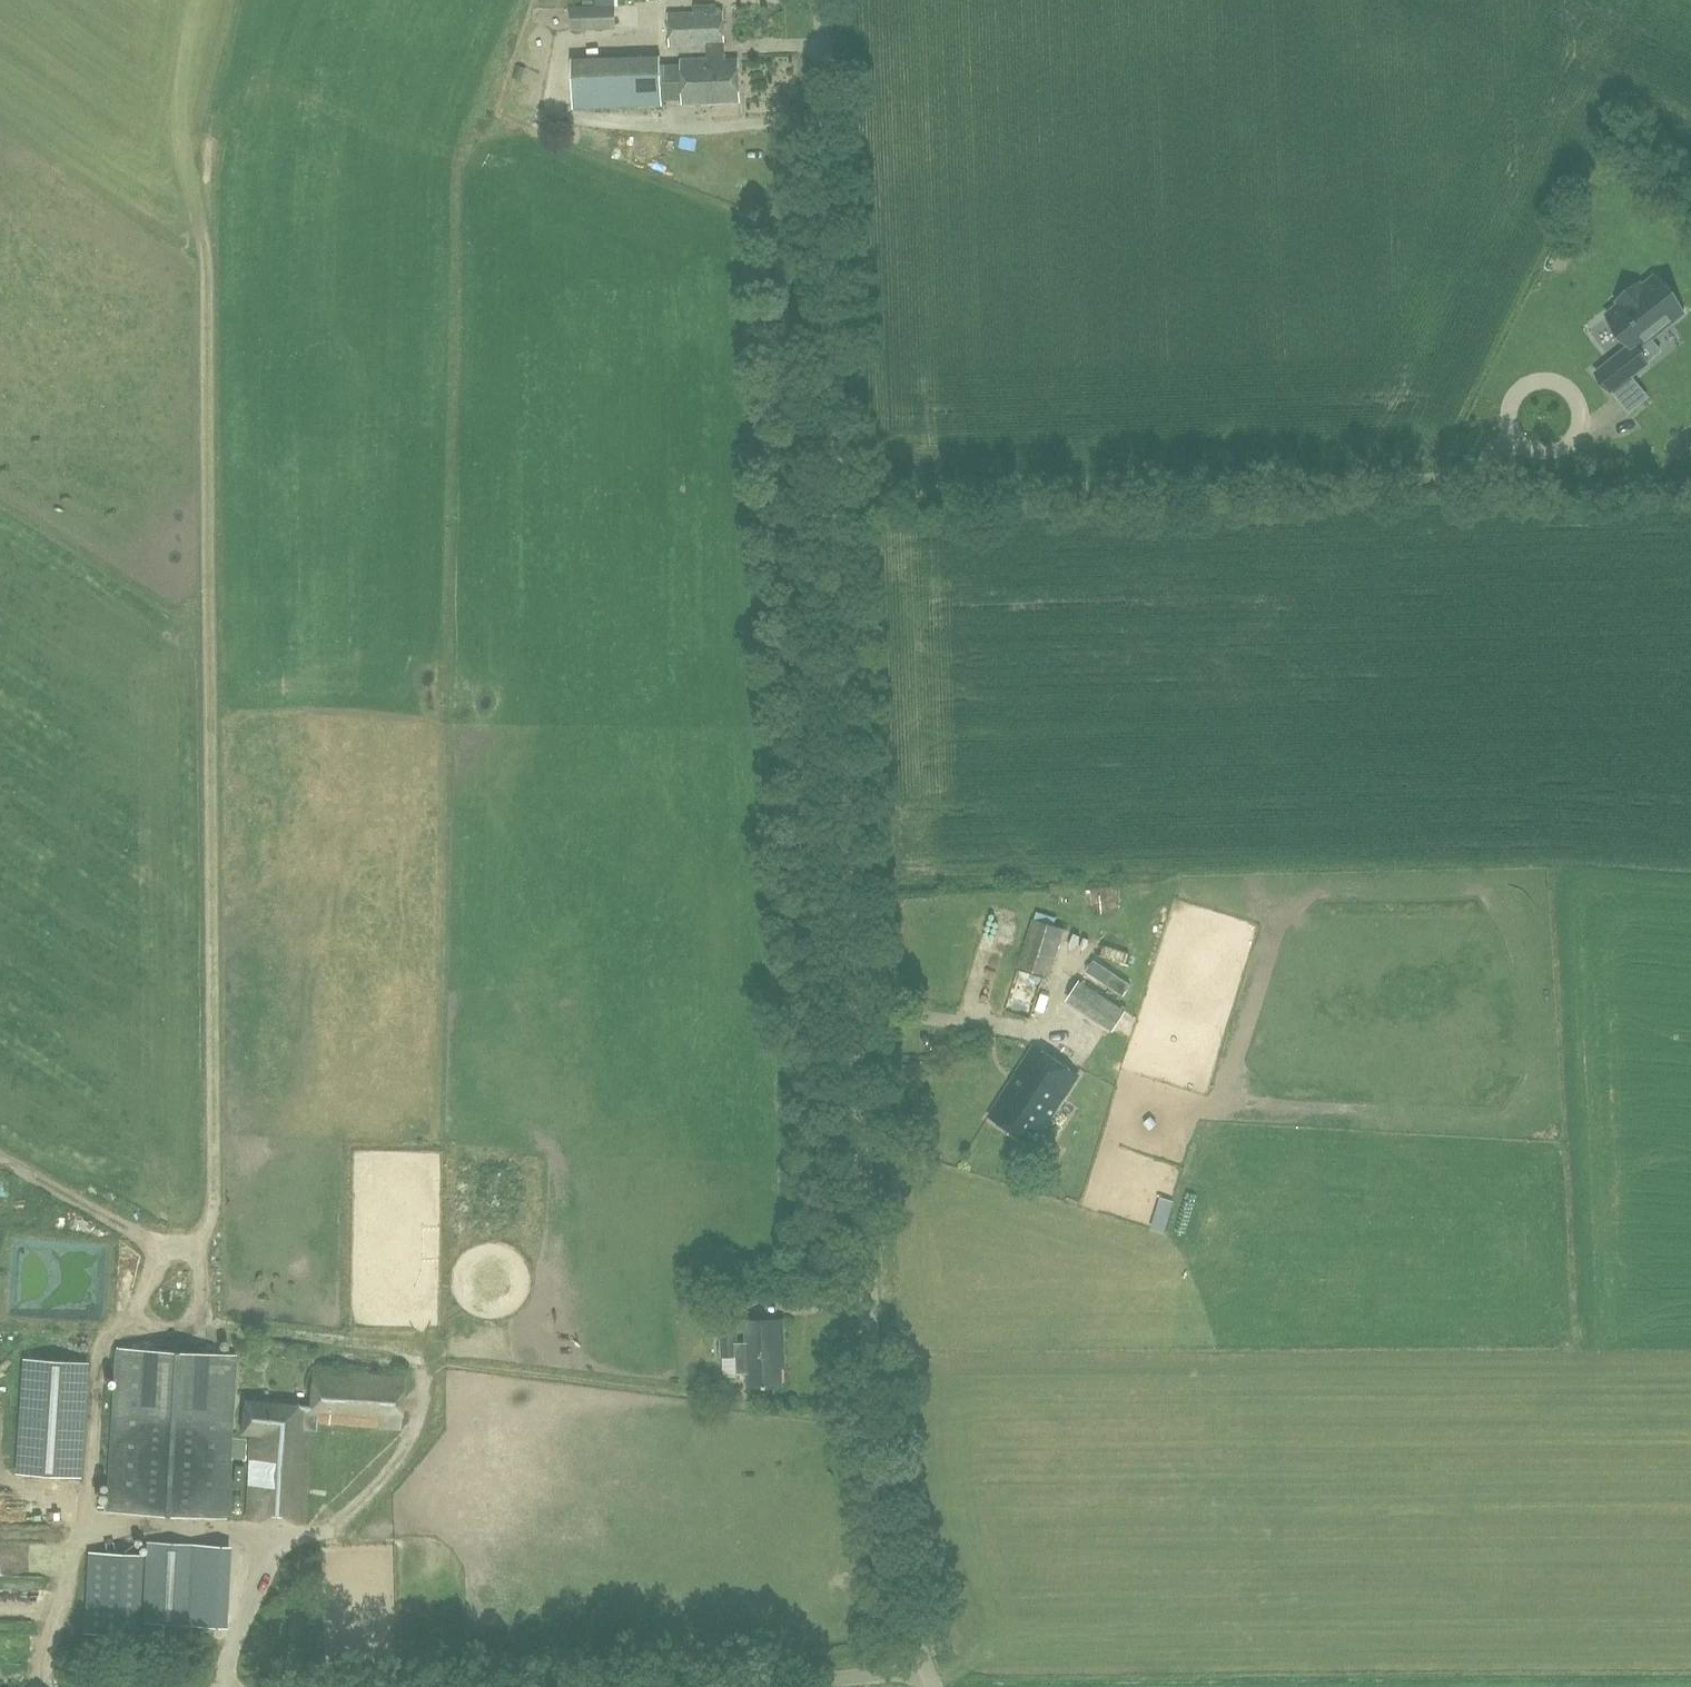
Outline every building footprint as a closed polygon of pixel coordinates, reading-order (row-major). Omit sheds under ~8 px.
[(669,45),(706,44),(723,42),(721,11),(714,11),(714,3),(692,4),(692,13),(668,14),(669,45)] [(614,6),(569,7),(570,30),(614,29),(614,6)] [(723,57),(723,42),(706,44),(707,59),(680,60),(680,65),(660,66),(659,57),(571,60),(572,109),(661,106),(661,100),(680,99),(680,104),(738,102),(736,56),(723,57)] [(1611,391),(1646,363),(1637,352),(1653,340),(1647,333),(1680,308),(1655,276),(1642,287),(1639,284),(1618,300),(1621,304),(1607,315),(1631,345),(1596,372),(1611,391)] [(1041,975),(1049,978),(1063,930),(1031,920),(1004,1011),(1030,1016),(1037,990),(1041,975)] [(1108,966),(1100,981),(1122,993),(1130,978),(1108,966)] [(1070,999),(1105,1022),(1118,1004),(1082,982),(1070,999)] [(1031,1144),(1077,1075),(1033,1046),(988,1116),(1031,1144)] [(743,1321),(744,1342),(736,1342),(736,1333),(715,1333),(717,1358),(737,1356),(737,1373),(746,1373),(747,1387),(778,1385),(777,1356),(781,1355),(779,1319),(743,1321)] [(116,1348),(114,1386),(106,1508),(228,1515),(238,1355),(116,1348)] [(23,1358),(16,1472),(78,1476),(86,1362),(23,1358)] [(242,1400),(240,1432),(250,1433),(244,1519),(302,1523),(308,1427),(314,1427),(314,1420),(398,1426),(402,1375),(310,1369),(308,1404),(242,1400)] [(195,1625),(199,1545),(147,1542),(142,1622),(195,1625)] [(87,1552),(84,1633),(138,1635),(142,1554),(87,1552)]
